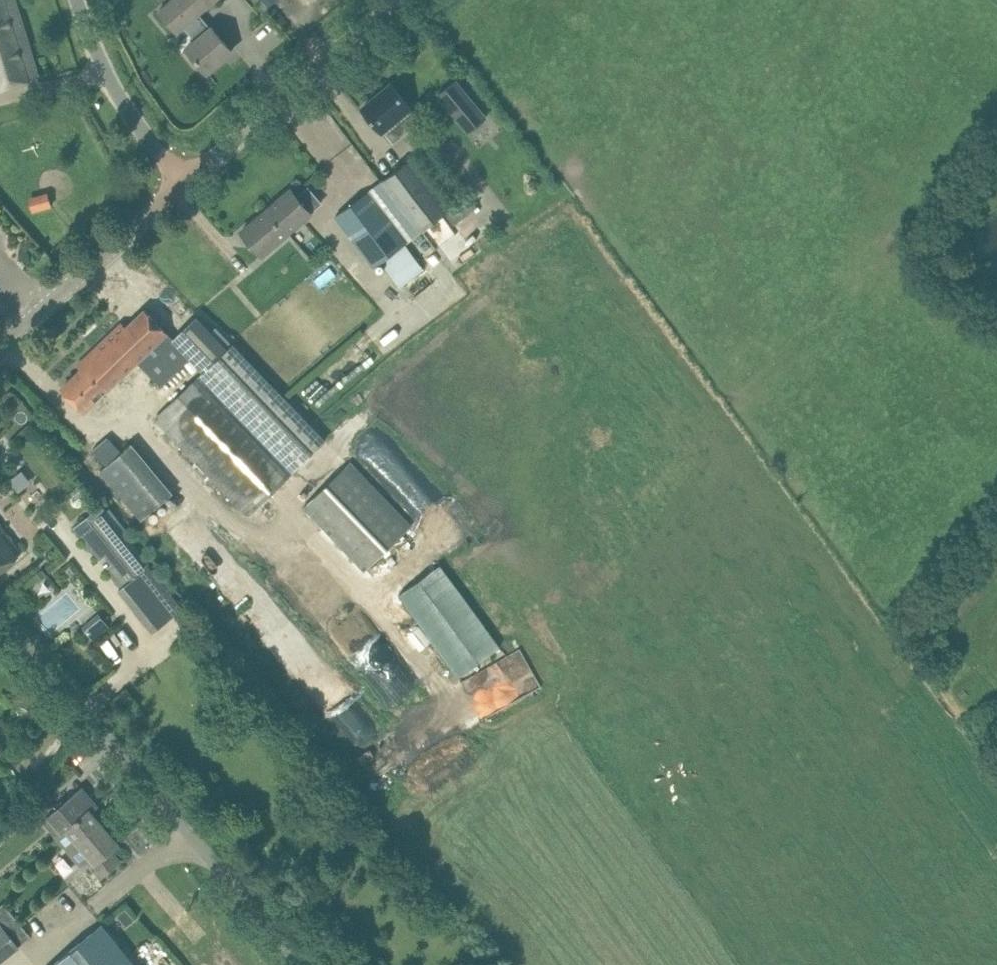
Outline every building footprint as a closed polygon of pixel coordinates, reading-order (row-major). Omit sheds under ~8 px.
[(39,76),(16,0),(0,0),(0,87),(39,76)] [(188,47),(208,71),(232,50),(212,27),(211,27),(199,13),(215,0),(171,0),(158,11),(176,33),(184,26),(196,40),(188,47)] [(438,94),(469,131),(486,117),(455,80),(438,94)] [(363,108),(382,131),(411,106),(392,83),(363,108)] [(413,157),(382,180),(421,231),(447,211),(456,223),(478,206),(468,194),(450,208),(413,157)] [(368,191),(336,215),(348,231),(374,266),(381,261),(384,259),(406,242),(421,231),(382,180),(368,191)] [(262,254),(311,212),(311,211),(321,202),(309,187),(298,196),(291,188),(242,230),(262,254)] [(34,211),(53,203),(48,190),(29,198),(34,211)] [(82,369),(62,388),(83,411),(136,361),(161,386),(191,357),(146,309),(127,327),(122,322),(78,365),(82,369)] [(326,440),(232,342),(153,418),(247,516),(326,440)] [(396,449),(401,441),(385,432),(380,441),(396,449)] [(173,492),(132,442),(121,451),(108,436),(91,449),(106,465),(100,470),(141,518),(173,492)] [(303,507),(363,570),(411,526),(350,462),(303,507)] [(123,586),(149,564),(102,505),(75,526),(123,586)] [(22,551),(0,521),(0,570),(22,551)] [(456,677),(498,648),(439,565),(398,594),(456,677)] [(93,637),(108,624),(101,615),(85,629),(93,637)] [(98,805),(82,787),(49,815),(59,827),(54,831),(58,836),(67,828),(90,808),(91,810),(98,805)] [(67,828),(58,836),(57,837),(81,865),(92,857),(96,862),(91,866),(101,877),(120,860),(111,850),(119,843),(91,810),(90,808),(67,828)] [(0,904),(0,923),(17,945),(28,936),(0,904)] [(125,909),(117,916),(126,927),(134,920),(125,909)] [(17,945),(0,923),(0,959),(17,945)] [(103,923),(52,964),(137,964),(103,923)]
